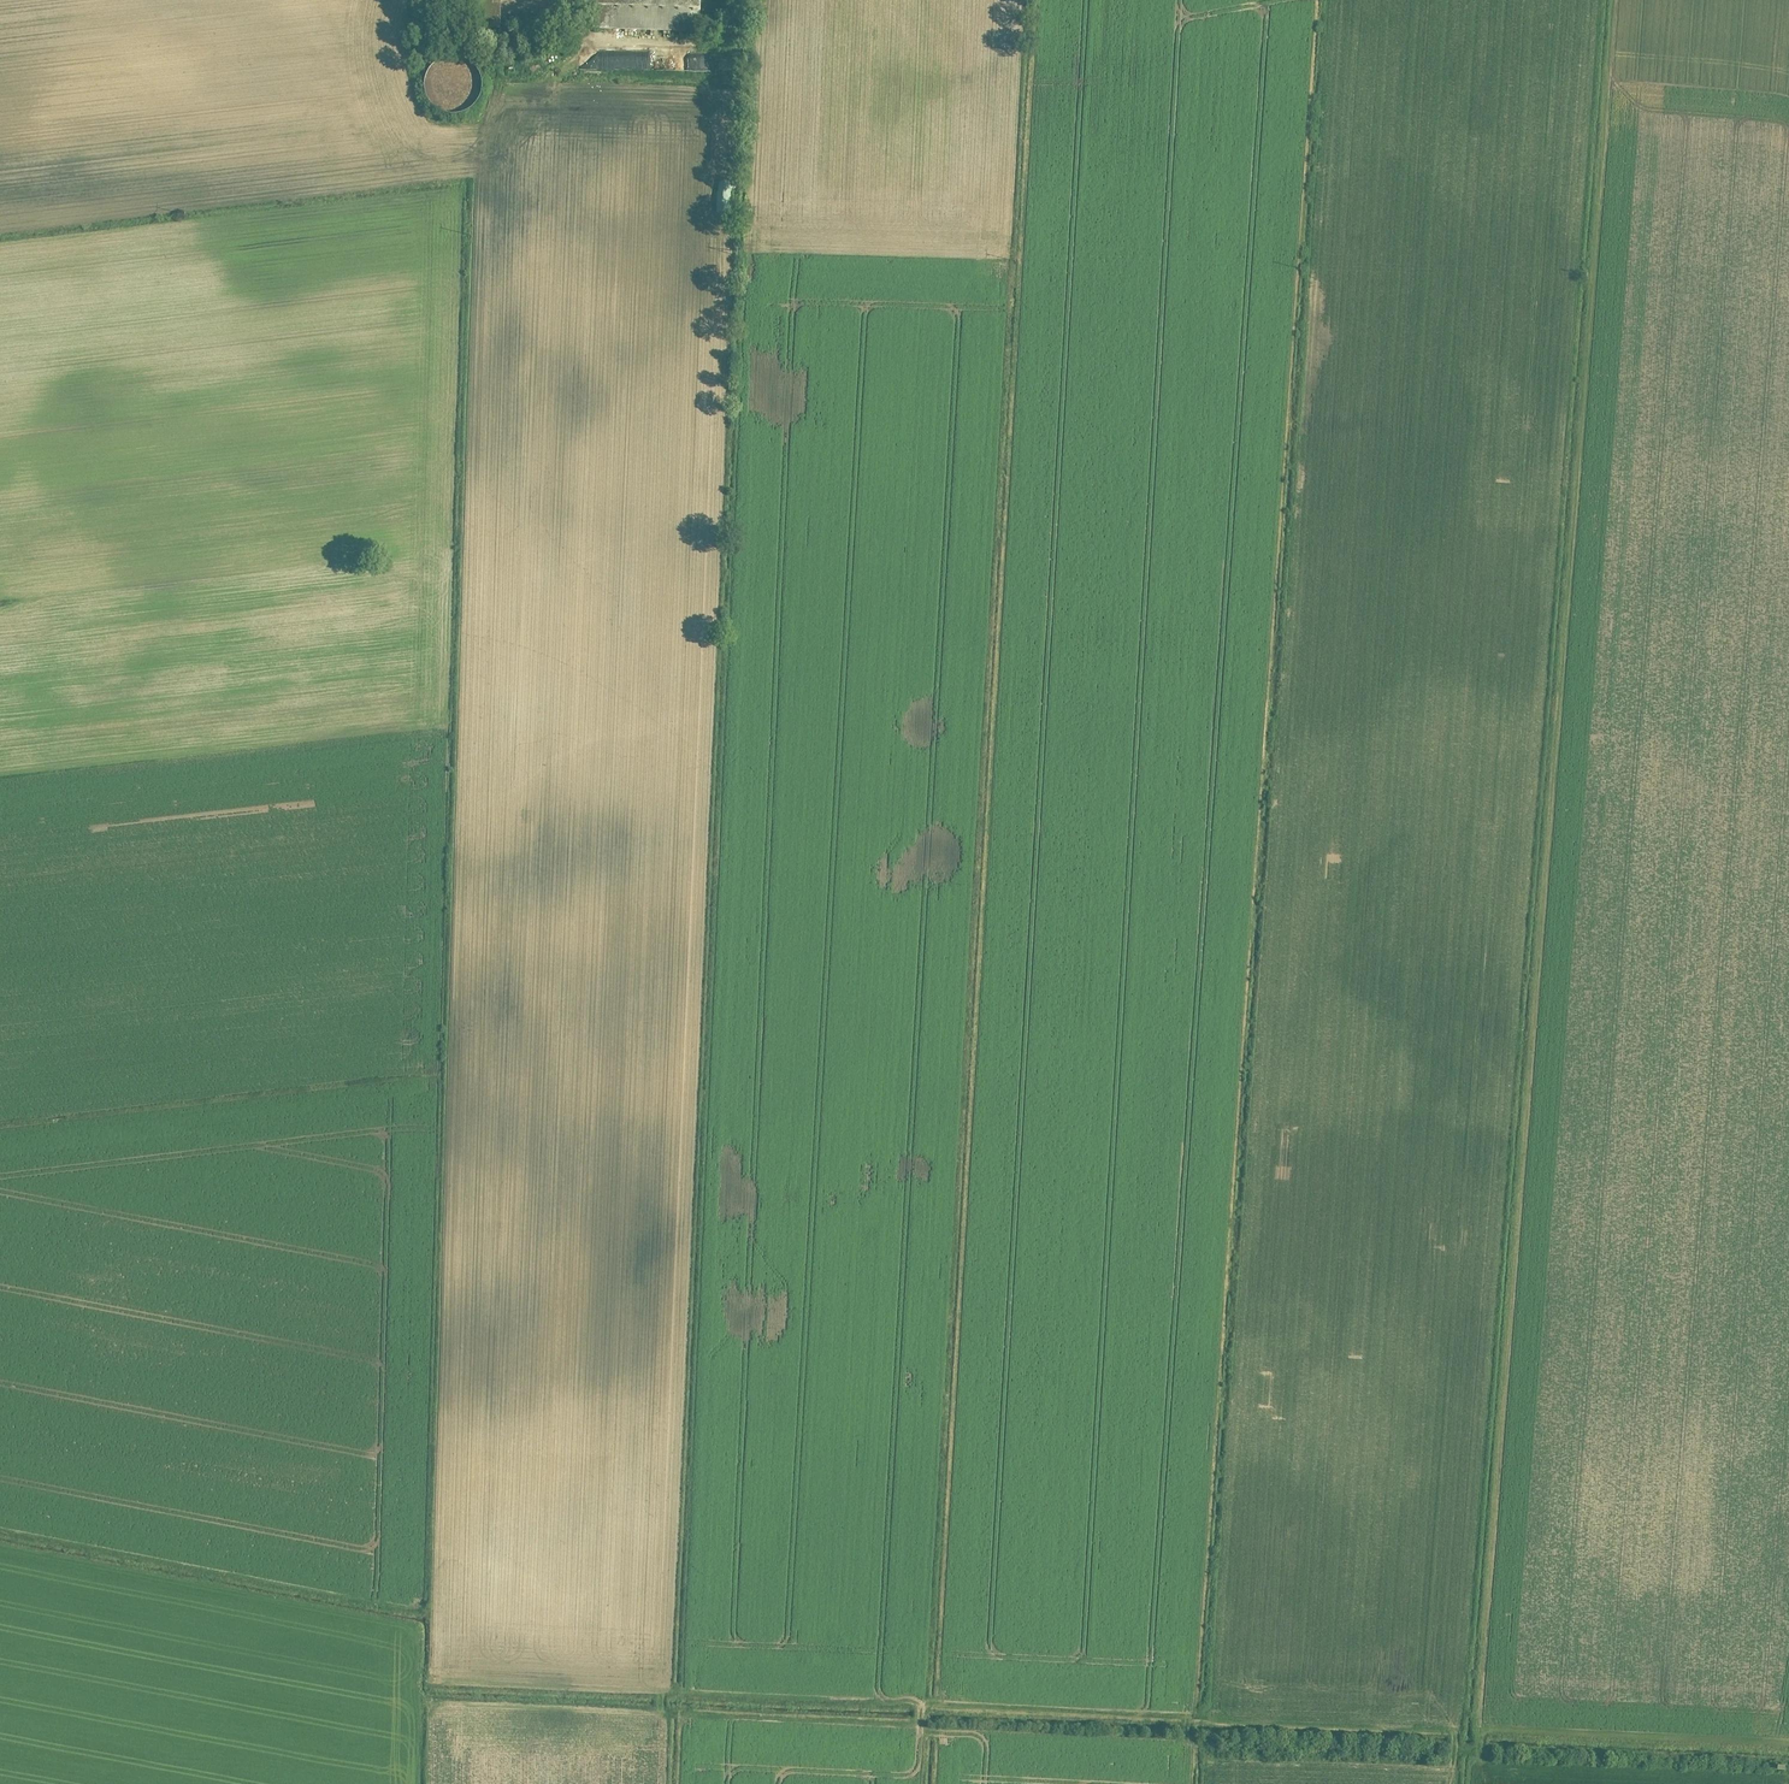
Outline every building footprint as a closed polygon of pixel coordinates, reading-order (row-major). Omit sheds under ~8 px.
[(594,29),(699,34),(701,0),(595,0),(594,29)] [(426,77),(425,95),(432,107),(442,115),(456,117),(471,113),(481,102),(485,85),(480,71),(469,61),(454,57),(441,60),(431,68),(426,77)]
